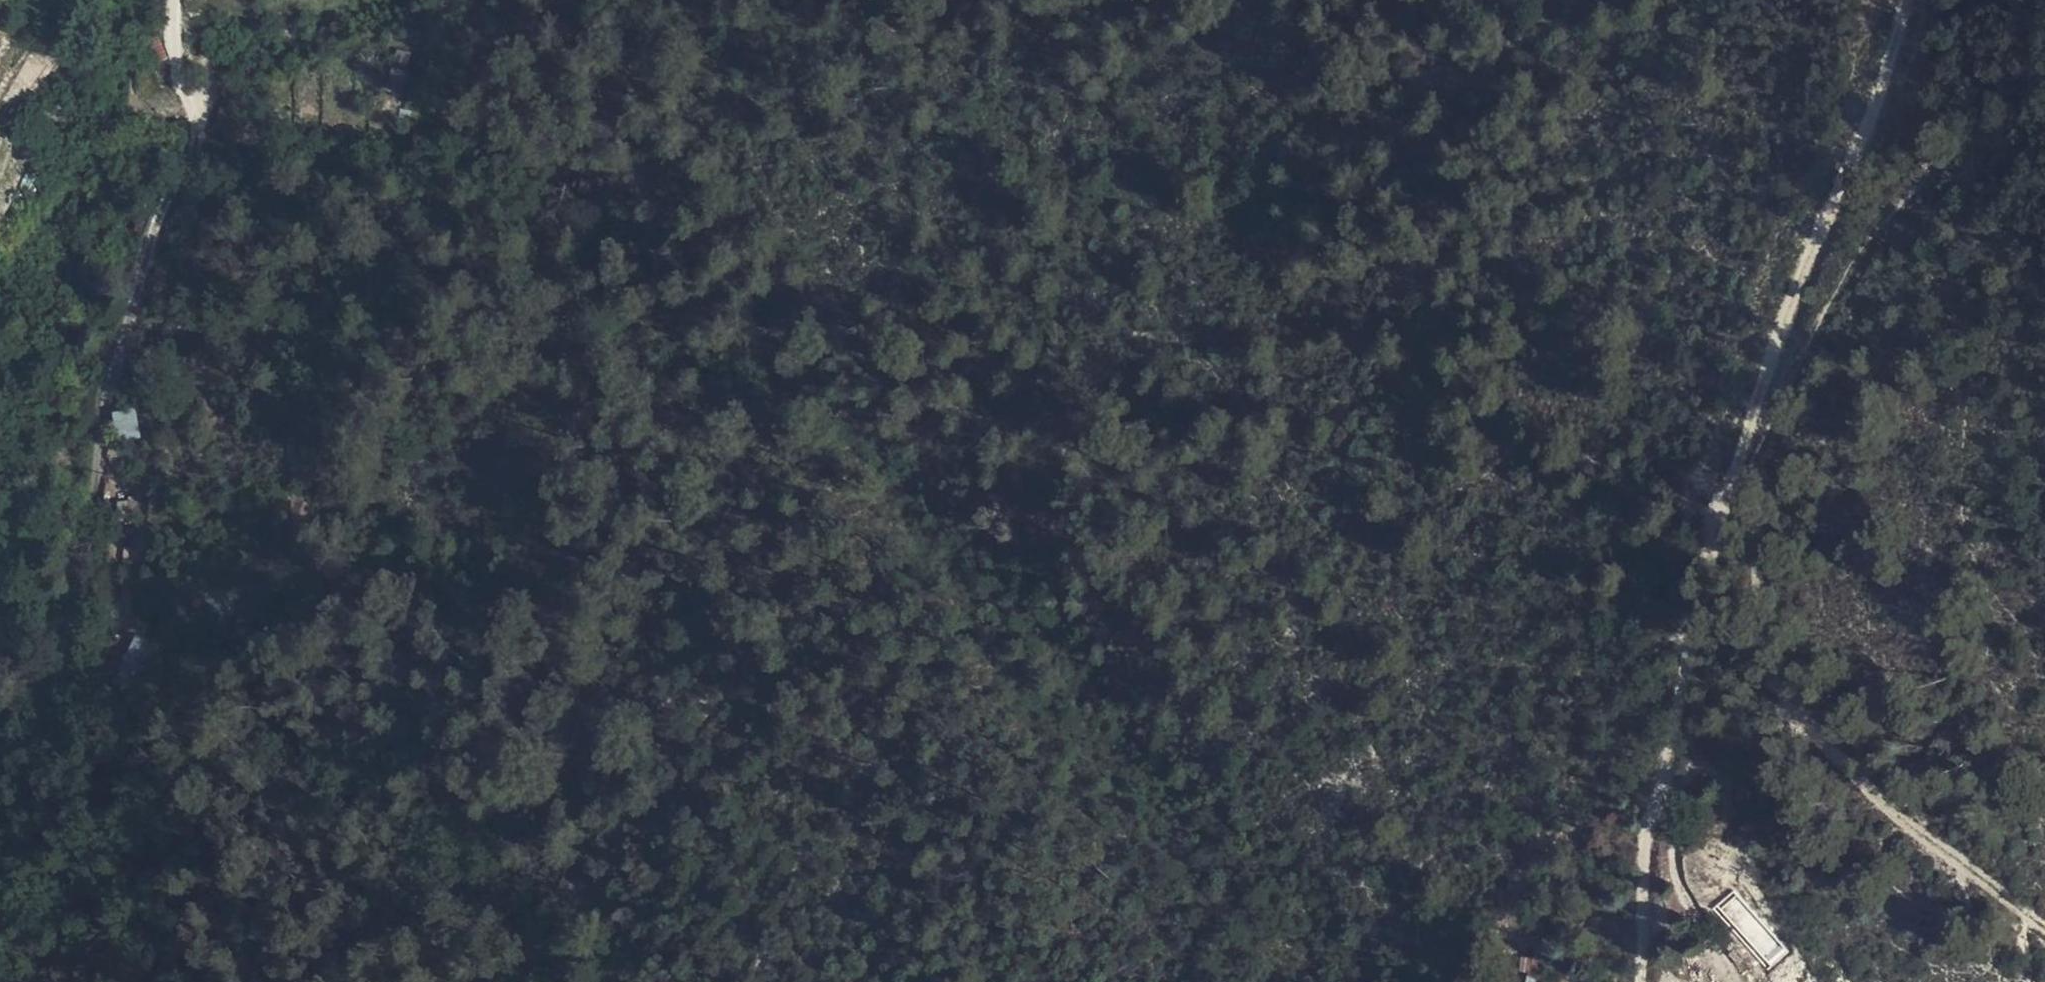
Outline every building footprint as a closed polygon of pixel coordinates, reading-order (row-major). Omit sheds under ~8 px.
[(136,407),(111,410),(114,440),(139,437),(136,407)]
